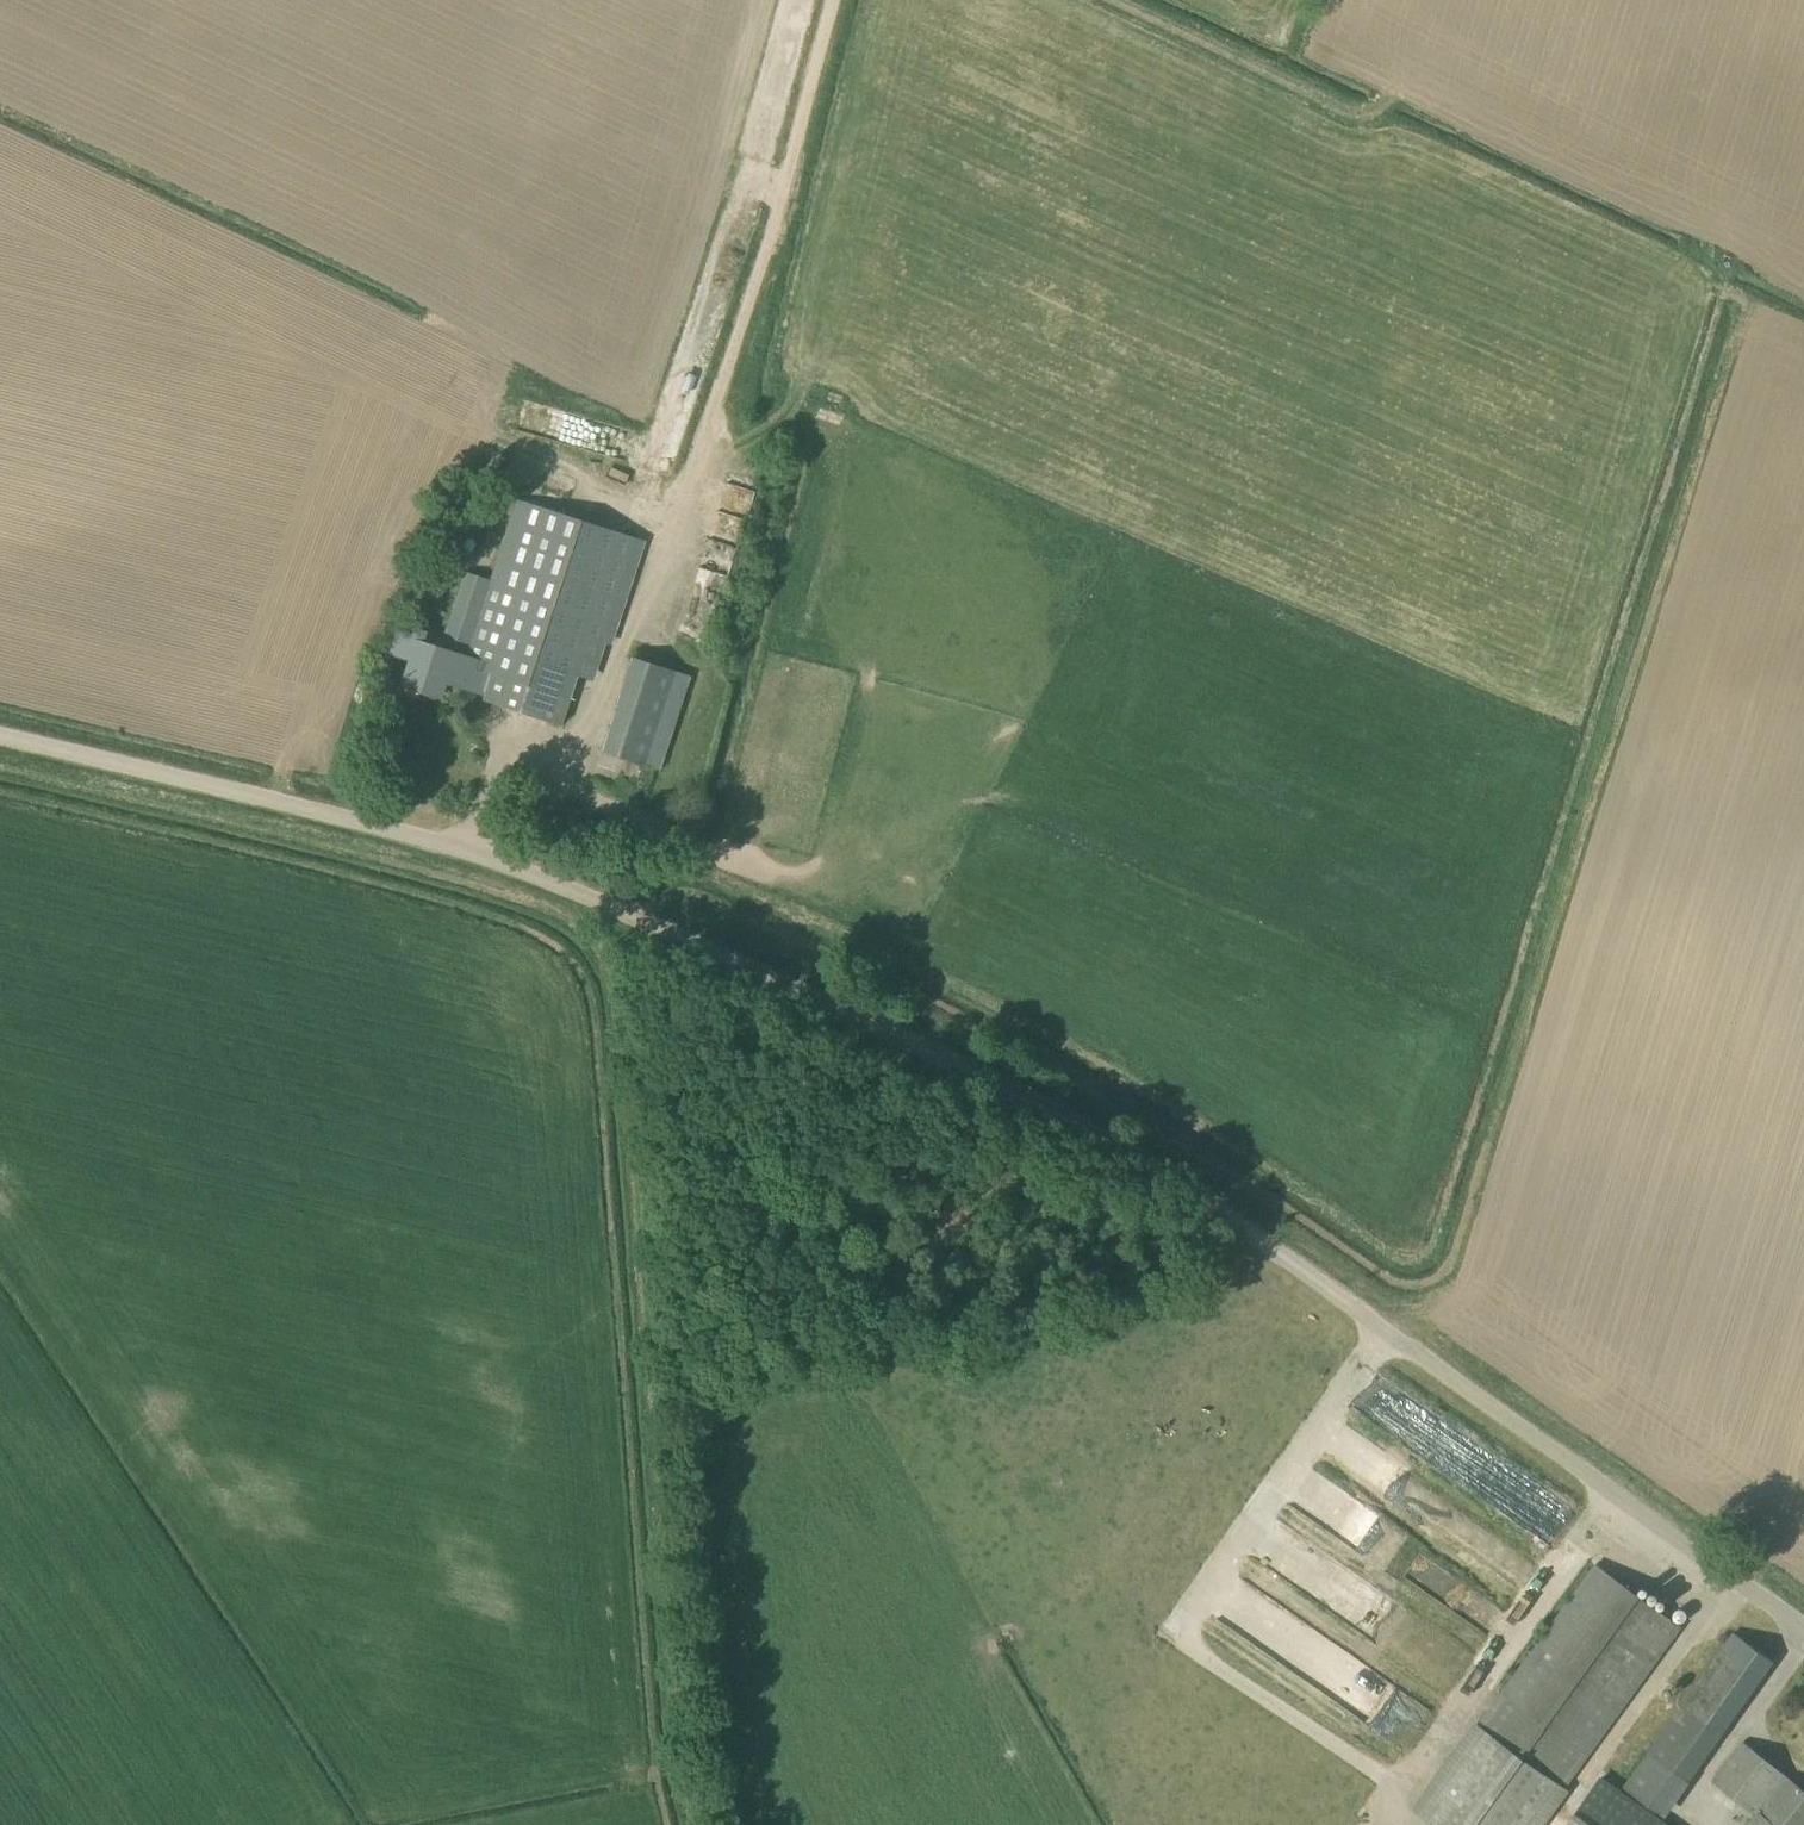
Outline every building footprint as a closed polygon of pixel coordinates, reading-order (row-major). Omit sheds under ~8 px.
[(610,645),(644,542),(516,500),(490,580),(463,572),(442,637),(470,645),(466,657),(421,642),(424,632),(400,625),(390,654),(409,660),(401,686),(439,698),(444,682),(484,695),(482,700),(560,725),(568,700),(570,700),(577,675),(590,679),(603,642),(610,645)] [(719,559),(737,561),(739,549),(721,546),(719,559)] [(630,654),(598,749),(644,764),(676,670),(630,654)] [(1380,1377),(1363,1406),(1440,1452),(1448,1437),(1442,1433),(1451,1419),(1380,1377)] [(1444,1498),(1429,1522),(1443,1531),(1458,1507),(1444,1498)] [(1290,1563),(1367,1617),(1386,1591),(1365,1576),(1362,1580),(1306,1541),(1290,1563)] [(1682,1628),(1594,1564),(1478,1723),(1474,1720),(1411,1809),(1433,1824),(1544,1824),(1569,1789),(1566,1787),(1682,1628)] [(1416,1698),(1392,1682),(1372,1713),(1396,1728),(1416,1698)] [(1692,1690),(1683,1703),(1725,1732),(1733,1720),(1692,1690)] [(1742,1741),(1711,1781),(1754,1816),(1746,1824),(1803,1824),(1803,1790),(1742,1741)] [(1627,1793),(1611,1781),(1603,1775),(1565,1824),(1670,1824),(1627,1793)]
